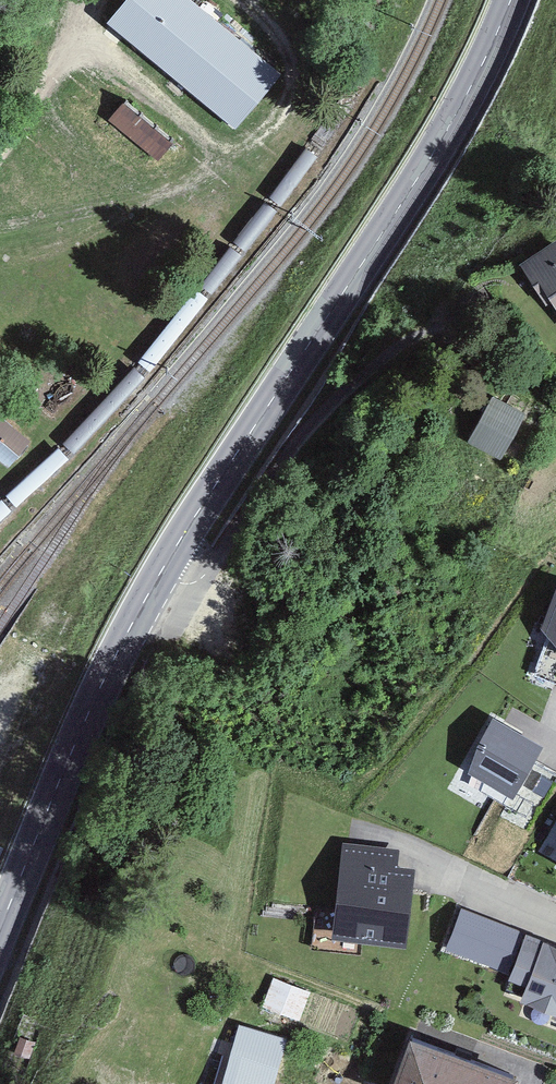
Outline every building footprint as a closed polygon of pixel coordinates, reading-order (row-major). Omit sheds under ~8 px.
[(241,130),(284,78),(189,0),(141,0),(117,29),(241,130)] [(111,121),(162,163),(179,142),(128,101),(111,121)] [(528,260),(555,306),(555,243),(528,260)] [(503,461),(528,415),(490,395),(466,441),(503,461)] [(14,467),(29,447),(0,424),(0,456),(14,467)] [(546,627),(555,641),(555,597),(546,627)] [(540,748),(494,723),(467,770),(513,796),(540,748)] [(414,889),(416,869),(398,867),(400,850),(342,843),(336,903),(332,940),(362,944),(407,950),(414,889)] [(528,933),(462,908),(446,951),(512,973),(527,935),(528,933)] [(527,935),(510,980),(527,986),(521,1004),(555,1017),(555,946),(527,935)] [(276,974),(267,1003),(303,1015),(313,987),(276,974)] [(239,1025),(221,1083),(276,1083),(289,1040),(239,1025)] [(411,1038),(394,1083),(520,1083),(522,1078),(411,1038)]
